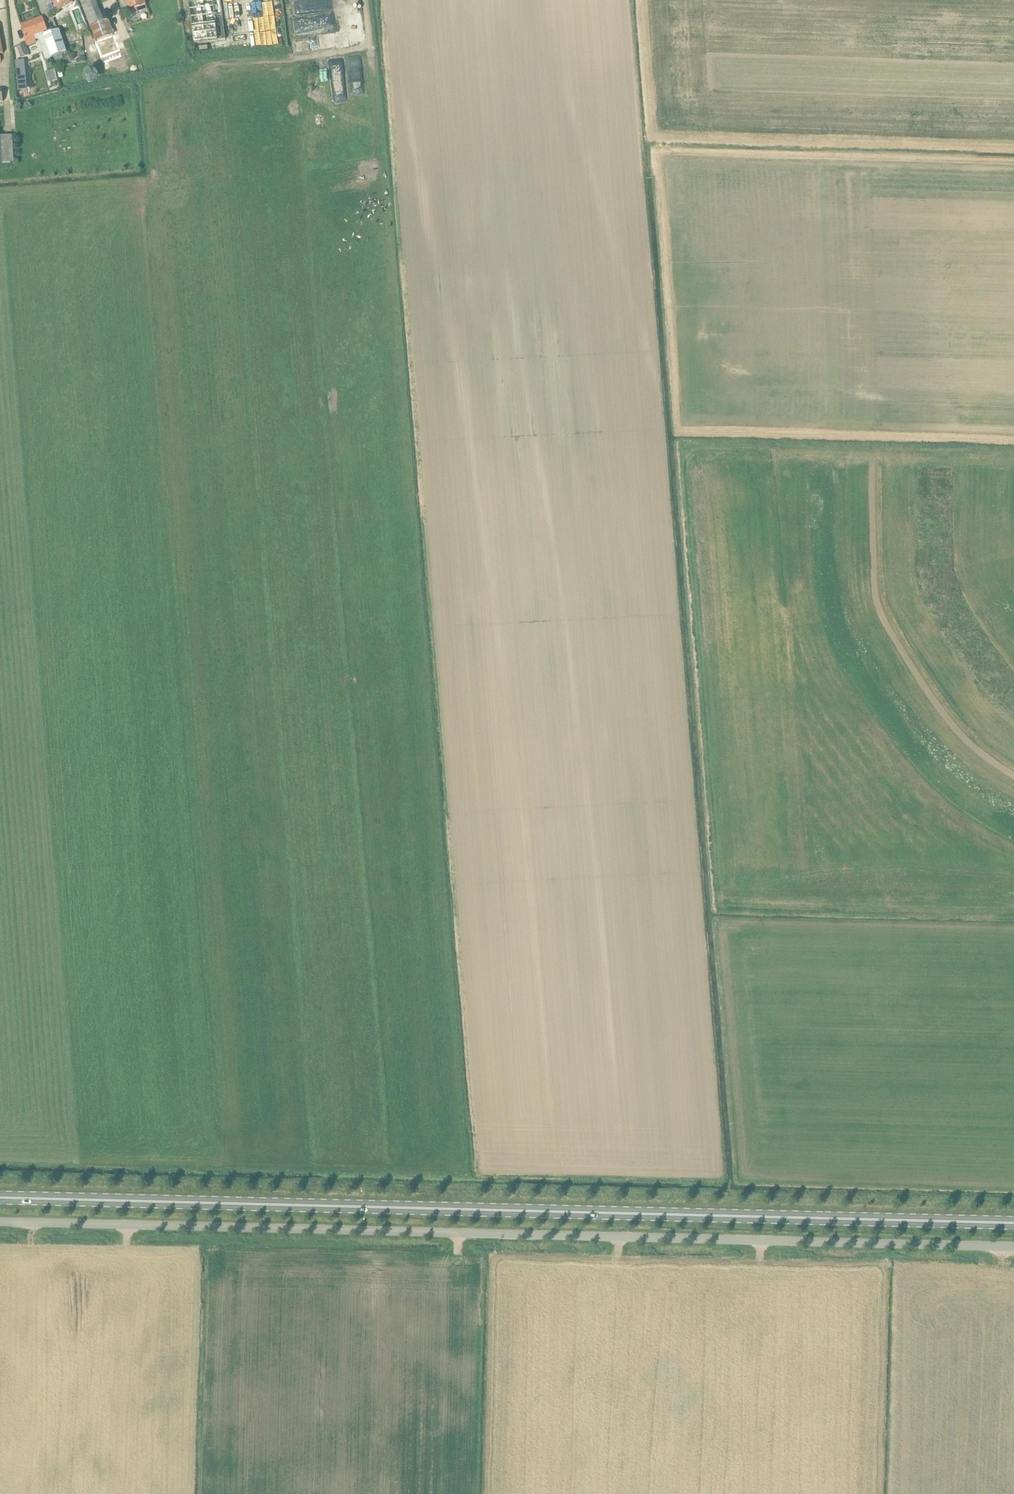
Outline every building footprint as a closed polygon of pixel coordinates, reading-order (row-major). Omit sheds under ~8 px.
[(58,11),(73,3),(71,0),(72,0),(52,0),(58,11)] [(91,26),(104,21),(96,0),(81,0),(91,26)] [(128,10),(132,9),(134,13),(147,9),(144,0),(125,0),(128,10)] [(193,44),(188,45),(189,49),(193,48),(193,51),(206,50),(205,48),(214,47),(213,42),(235,39),(234,30),(224,31),(220,0),(188,0),(193,44)] [(47,30),(46,27),(42,18),(32,22),(32,23),(22,27),(21,26),(26,38),(24,38),(27,46),(36,43),(35,41),(39,39),(47,64),(53,62),(52,59),(51,57),(44,35),(45,35),(44,31),(47,30)] [(119,50),(108,19),(104,21),(91,26),(90,26),(101,57),(119,50)] [(56,31),(45,35),(44,35),(51,57),(52,59),(66,54),(63,46),(62,46),(56,31)] [(17,49),(12,51),(15,60),(28,56),(29,55),(24,43),(16,46),(17,49)] [(24,68),(16,69),(18,89),(26,88),(24,68)] [(86,69),(84,72),(85,76),(89,78),(92,77),(94,74),(93,70),(90,68),(86,69)] [(12,137),(0,137),(0,165),(14,164),(12,137)]
